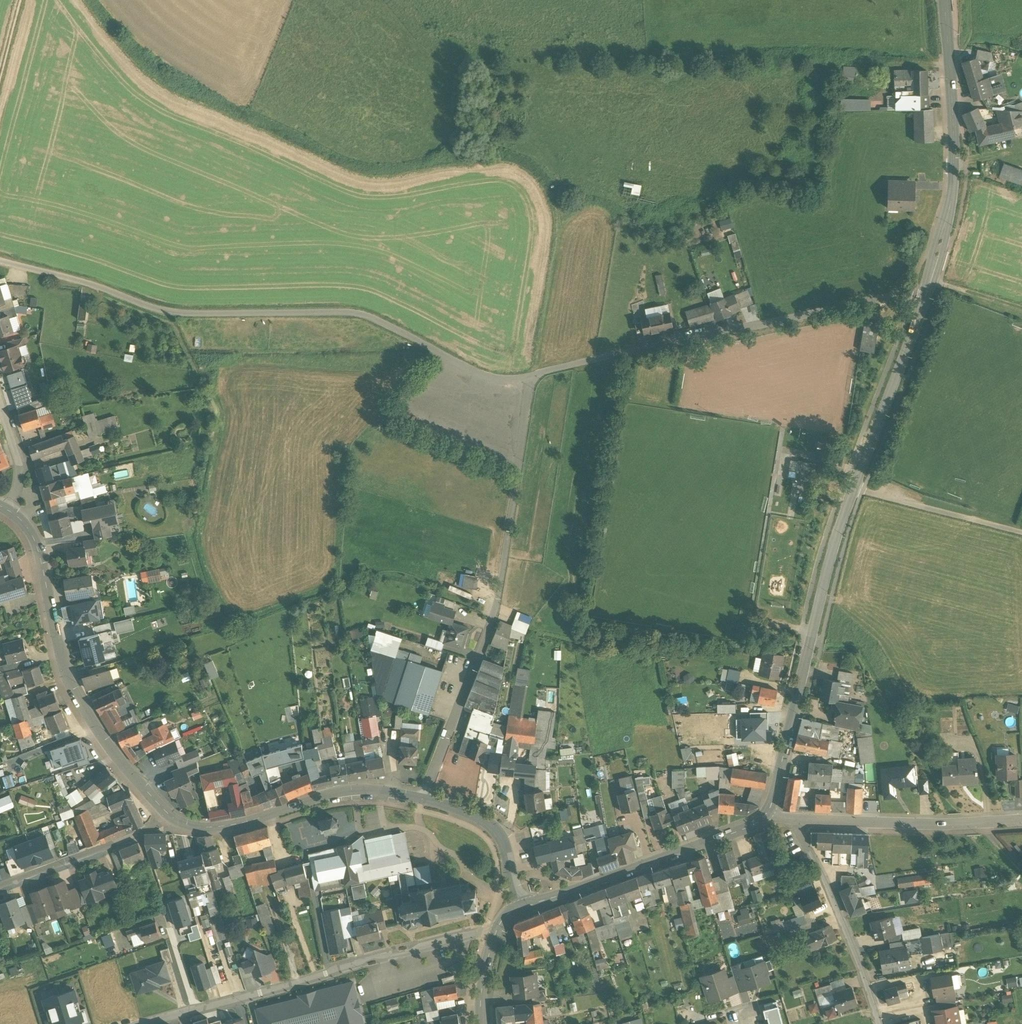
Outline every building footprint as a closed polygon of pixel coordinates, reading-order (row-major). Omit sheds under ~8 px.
[(991,52),(977,49),(976,58),(990,61),(990,62),(993,62),(991,52)] [(976,58),(963,63),(969,84),(983,80),(979,69),(988,70),(990,62),(990,61),(976,58)] [(926,71),(895,72),(896,87),(890,87),(890,93),(903,93),(904,106),(904,110),(912,110),(912,95),(926,94),(926,71)] [(997,75),(990,77),(994,93),(1000,92),(1002,91),(997,75)] [(983,80),(969,84),(974,100),(988,95),(994,93),(990,77),(983,80)] [(994,93),(988,95),(993,109),(1000,110),(1005,110),(1004,105),(1000,92),(994,93)] [(926,94),(912,95),(912,110),(914,110),(932,110),(932,108),(927,109),(926,94)] [(872,110),(873,98),(845,98),(845,110),(872,110)] [(977,109),(963,115),(970,131),(976,128),(984,125),(977,109)] [(933,141),(932,110),(914,110),(915,142),(933,141)] [(1005,110),(1000,110),(1001,114),(1003,123),(1012,121),(1009,110),(1005,110)] [(1009,110),(1012,121),(1014,134),(1021,133),(1021,111),(1015,111),(1009,110)] [(1003,123),(993,126),(996,138),(1014,134),(1012,121),(1003,123)] [(984,125),(976,128),(979,140),(987,138),(984,128),(984,125)] [(993,126),(984,128),(987,138),(987,140),(996,138),(993,126)] [(1004,164),(999,177),(1021,185),(1021,170),(1004,164)] [(908,182),(889,181),(888,208),(912,209),(914,207),(914,203),(912,201),(911,201),(912,191),(914,191),(914,190),(908,190),(908,182)] [(644,187),(626,184),(624,197),(642,200),(644,187)] [(721,221),(723,229),(734,226),(732,218),(721,221)] [(656,275),(659,294),(667,293),(664,274),(656,275)] [(0,286),(0,288),(4,300),(11,298),(7,284),(0,286)] [(734,294),(724,299),(730,313),(740,309),(734,294)] [(4,300),(5,304),(0,305),(0,312),(14,307),(12,301),(11,298),(4,300)] [(724,299),(711,304),(717,318),(717,320),(731,314),(730,313),(724,299)] [(78,320),(87,321),(89,305),(80,304),(78,320)] [(717,318),(711,304),(706,306),(711,320),(717,318)] [(660,306),(646,309),(647,315),(640,316),(644,335),(673,328),(670,313),(662,314),(660,306)] [(706,306),(686,312),(690,326),(711,320),(706,306)] [(0,312),(0,313),(2,317),(8,315),(8,316),(16,313),(14,307),(0,312)] [(0,318),(0,337),(13,333),(8,316),(8,315),(2,317),(0,318)] [(880,318),(861,315),(860,322),(867,323),(862,351),(874,353),(880,318)] [(24,338),(7,342),(9,349),(10,349),(18,347),(26,344),(24,338)] [(96,346),(88,345),(87,351),(95,353),(96,346)] [(10,349),(9,349),(0,352),(0,355),(5,371),(26,364),(27,361),(26,357),(23,355),(21,356),(18,347),(10,349)] [(23,371),(7,376),(12,390),(27,385),(23,371)] [(27,385),(12,390),(15,402),(31,397),(27,385)] [(42,399),(17,409),(19,414),(37,409),(37,410),(45,407),(42,399)] [(37,409),(19,414),(24,430),(42,425),(40,418),(37,410),(37,409)] [(51,414),(40,418),(42,425),(43,429),(55,425),(51,414)] [(83,417),(90,438),(120,430),(116,416),(98,421),(96,414),(83,417)] [(68,430),(60,434),(61,435),(63,440),(71,437),(68,430)] [(61,435),(50,439),(55,451),(66,447),(63,440),(61,435)] [(71,437),(63,440),(66,447),(69,455),(80,451),(74,436),(71,437)] [(50,439),(29,447),(33,459),(55,451),(50,439)] [(90,448),(92,455),(100,453),(98,446),(90,448)] [(90,448),(80,451),(83,458),(92,455),(90,448)] [(80,451),(69,455),(72,461),(73,465),(74,465),(84,461),(83,458),(80,451)] [(10,465),(5,453),(0,455),(0,469),(10,465)] [(816,453),(815,459),(833,462),(834,456),(816,453)] [(72,461),(58,465),(62,479),(64,479),(78,475),(74,465),(73,465),(72,461)] [(796,478),(814,481),(816,465),(798,462),(796,478)] [(49,465),(36,469),(41,485),(62,479),(58,465),(50,467),(49,465)] [(81,475),(72,478),(75,491),(79,493),(85,491),(81,475)] [(72,478),(64,480),(68,493),(75,491),(72,478)] [(62,479),(41,485),(45,500),(68,493),(64,480),(64,479),(62,479)] [(85,491),(79,493),(81,499),(94,496),(92,490),(85,491)] [(56,505),(47,507),(50,521),(59,519),(58,514),(56,505)] [(105,505),(82,510),(84,519),(84,521),(92,519),(96,538),(111,535),(109,525),(114,524),(112,512),(107,513),(105,505)] [(82,510),(62,513),(63,517),(68,516),(69,521),(84,519),(82,510)] [(59,519),(50,521),(55,538),(72,533),(69,521),(68,516),(63,517),(59,519)] [(84,519),(69,521),(72,533),(84,530),(83,523),(84,523),(84,521),(84,519)] [(95,540),(83,541),(84,547),(85,547),(85,549),(96,547),(95,540)] [(14,547),(3,550),(6,561),(7,565),(18,562),(14,547)] [(84,547),(67,550),(70,566),(78,565),(79,566),(88,564),(86,555),(85,549),(85,547),(84,547)] [(96,547),(85,549),(86,555),(97,554),(96,547)] [(18,562),(7,565),(12,580),(23,577),(18,562)] [(148,582),(148,583),(161,581),(159,569),(141,573),(143,583),(148,582)] [(464,574),(464,587),(479,587),(479,574),(464,574)] [(90,576),(66,580),(67,590),(68,590),(69,597),(76,596),(76,595),(89,593),(90,593),(93,593),(90,576)] [(12,580),(6,582),(11,598),(28,593),(23,577),(12,580)] [(11,598),(6,582),(0,584),(0,602),(11,598)] [(89,593),(76,595),(76,596),(77,604),(84,602),(91,601),(90,593),(89,593)] [(457,604),(445,599),(443,605),(444,605),(443,608),(455,611),(457,604)] [(77,604),(70,606),(73,618),(74,624),(92,619),(104,618),(101,600),(91,601),(84,602),(77,604)] [(455,611),(443,608),(444,605),(443,605),(434,602),(429,617),(450,623),(450,622),(451,623),(455,611)] [(64,620),(73,618),(70,606),(61,608),(64,620)] [(125,609),(126,618),(137,616),(135,607),(125,609)] [(114,623),(117,634),(133,630),(130,619),(114,623)] [(451,623),(450,622),(450,623),(444,642),(444,643),(462,648),(469,628),(451,623)] [(511,627),(499,622),(491,643),(507,649),(511,627)] [(99,635),(80,640),(86,664),(105,659),(115,657),(114,652),(103,655),(102,650),(104,650),(103,644),(101,644),(99,635)] [(440,641),(428,637),(425,645),(442,651),(444,643),(444,642),(440,641)] [(23,641),(4,645),(8,661),(21,658),(27,657),(23,641)] [(395,656),(370,648),(378,698),(384,700),(384,692),(395,656)] [(410,653),(398,649),(395,656),(407,660),(410,653)] [(784,657),(764,653),(762,658),(760,672),(759,675),(779,679),(784,657)] [(407,660),(395,656),(384,692),(384,700),(429,714),(442,672),(407,660)] [(756,657),(753,671),(760,672),(762,658),(756,657)] [(504,667),(485,660),(467,707),(474,710),(494,714),(504,667)] [(9,664),(4,665),(6,672),(24,668),(22,661),(9,664)] [(205,664),(211,679),(218,676),(213,661),(205,664)] [(40,666),(25,670),(26,675),(29,686),(45,682),(40,666)] [(104,666),(92,669),(94,675),(106,672),(106,671),(104,666)] [(24,668),(6,672),(6,674),(12,682),(24,678),(26,675),(25,670),(24,667),(24,668)] [(508,725),(537,728),(538,719),(523,717),(529,670),(518,669),(508,725)] [(729,670),(723,669),(721,680),(727,681),(729,670)] [(741,672),(729,669),(729,670),(727,681),(738,684),(741,672)] [(106,672),(94,675),(84,678),(87,689),(98,686),(98,685),(103,684),(102,682),(112,679),(110,670),(106,671),(106,672)] [(0,676),(0,688),(3,695),(13,692),(14,692),(12,682),(6,674),(0,676)] [(210,684),(207,678),(201,681),(204,688),(210,684)] [(841,683),(824,680),(820,699),(833,701),(837,702),(839,693),(841,683)] [(777,690),(753,686),(752,692),(759,693),(757,702),(774,706),(777,690)] [(120,690),(93,702),(100,714),(113,708),(125,702),(121,694),(120,690)] [(121,694),(125,702),(133,699),(129,690),(121,694)] [(13,692),(3,695),(3,696),(4,700),(15,697),(13,692)] [(38,698),(34,700),(37,709),(38,712),(43,711),(44,714),(47,713),(60,708),(54,692),(38,698)] [(849,695),(839,693),(837,702),(847,704),(849,695)] [(23,695),(13,698),(20,722),(26,719),(31,718),(29,713),(23,695)] [(373,697),(367,698),(370,713),(371,718),(376,717),(373,697)] [(366,698),(362,699),(364,714),(370,713),(367,698),(366,698)] [(837,702),(833,701),(832,705),(834,706),(837,709),(835,719),(836,720),(835,726),(859,730),(863,707),(837,702)] [(735,704),(718,704),(718,714),(735,713),(735,704)] [(113,708),(100,714),(104,721),(116,714),(113,708)] [(37,709),(29,713),(31,718),(35,717),(42,716),(47,716),(48,716),(47,713),(44,714),(43,711),(38,712),(37,709)] [(136,720),(140,718),(136,709),(132,711),(136,720)] [(494,714),(474,710),(466,736),(475,739),(475,738),(487,743),(488,740),(494,714)] [(48,716),(47,716),(50,723),(54,733),(68,728),(61,711),(48,716)] [(202,717),(199,711),(193,714),(195,720),(202,717)] [(539,711),(538,719),(537,728),(535,742),(535,744),(538,745),(538,755),(544,757),(546,747),(554,748),(555,742),(551,742),(555,713),(539,711)] [(768,713),(750,713),(750,719),(764,719),(765,724),(768,724),(768,713)] [(116,714),(104,721),(111,734),(124,729),(122,726),(116,714)] [(31,718),(26,719),(29,726),(43,724),(42,716),(35,717),(31,718)] [(403,717),(396,716),(395,728),(402,729),(402,728),(403,717)] [(371,718),(362,719),(365,738),(379,736),(376,717),(371,718)] [(136,720),(122,726),(124,729),(142,721),(140,718),(136,720)] [(20,722),(13,724),(20,745),(33,740),(29,726),(26,719),(20,722)] [(765,724),(764,719),(750,719),(736,719),(737,739),(765,738),(765,724)] [(813,739),(819,740),(823,723),(803,719),(798,735),(813,739)] [(149,721),(135,726),(142,739),(142,741),(155,735),(153,730),(149,721)] [(823,723),(819,740),(827,742),(828,742),(829,736),(831,725),(823,723)] [(142,741),(146,748),(148,752),(154,749),(161,746),(174,740),(170,731),(168,732),(165,724),(153,730),(155,735),(142,741)] [(537,728),(508,725),(506,738),(532,742),(535,742),(537,728)] [(135,726),(117,734),(122,747),(129,744),(142,739),(135,726)] [(419,730),(402,728),(402,729),(401,736),(410,737),(418,737),(419,730)] [(313,730),(316,747),(318,747),(324,746),(323,744),(321,731),(321,729),(313,730)] [(327,757),(321,758),(322,764),(330,762),(330,765),(337,755),(330,729),(321,731),(323,744),(324,746),(327,757)] [(505,733),(492,729),(488,740),(496,743),(498,743),(503,744),(505,733)] [(358,749),(355,733),(343,735),(346,751),(358,749)] [(813,739),(798,735),(794,748),(813,752),(813,739)] [(365,738),(362,739),(363,742),(364,750),(366,761),(383,757),(379,736),(365,738)] [(475,739),(466,736),(460,754),(469,757),(475,739)] [(418,737),(410,737),(409,747),(417,748),(418,737)] [(858,738),(861,763),(875,762),(872,737),(858,738)] [(487,743),(475,738),(475,739),(469,757),(481,761),(484,752),(487,743)] [(84,750),(81,739),(51,749),(57,768),(77,761),(87,758),(84,750)] [(819,740),(813,739),(813,752),(825,754),(827,742),(819,740)] [(35,744),(33,740),(20,745),(22,749),(35,744)] [(174,740),(161,746),(154,749),(160,766),(176,760),(181,758),(181,757),(174,740)] [(535,742),(532,742),(530,754),(538,755),(538,745),(535,744),(535,742)] [(503,744),(498,743),(496,752),(503,754),(504,744),(503,744)] [(518,745),(506,743),(503,764),(502,764),(501,774),(514,775),(515,765),(518,745)] [(129,744),(122,747),(128,757),(134,752),(129,744)] [(296,761),(304,758),(300,745),(263,755),(266,768),(296,761)] [(324,746),(318,747),(321,758),(327,757),(324,746)] [(409,747),(400,746),(400,750),(400,755),(399,762),(416,763),(417,748),(409,747)] [(692,746),(681,748),(683,760),(694,758),(692,746)] [(316,747),(303,750),(306,761),(314,760),(321,758),(318,747),(316,747)] [(146,748),(135,752),(140,759),(148,753),(148,752),(146,748)] [(366,768),(368,776),(369,777),(366,761),(364,750),(358,751),(358,749),(346,751),(347,756),(354,755),(355,762),(359,761),(360,769),(366,768)] [(91,764),(86,750),(84,750),(87,758),(77,761),(79,767),(91,764)] [(197,751),(181,757),(181,758),(176,760),(179,768),(191,764),(200,760),(197,751)] [(496,752),(490,751),(490,754),(489,763),(488,771),(500,772),(502,758),(503,754),(496,752)] [(134,752),(128,757),(134,763),(140,759),(135,752),(134,752)] [(490,754),(484,752),(481,761),(489,763),(490,754)] [(958,752),(948,753),(949,765),(958,764),(958,759),(959,759),(958,752)] [(728,754),(730,766),(739,765),(737,753),(728,754)] [(1002,755),(1002,761),(997,761),(998,778),(1003,778),(1007,774),(1010,777),(1016,777),(1015,774),(1013,772),(1017,768),(1013,764),(1015,761),(1015,754),(1002,755)] [(263,755),(245,762),(250,774),(253,776),(260,774),(267,771),(266,768),(263,755)] [(366,761),(369,777),(386,773),(383,757),(366,761)] [(304,758),(296,761),(300,777),(308,774),(304,758)] [(321,758),(314,760),(316,765),(319,777),(325,775),(322,764),(321,758)] [(949,765),(942,766),(943,784),(976,782),(976,783),(978,783),(977,771),(976,771),(975,758),(959,759),(958,759),(958,764),(949,765)] [(348,763),(347,764),(350,780),(362,778),(360,769),(359,761),(355,762),(348,763)] [(179,768),(173,771),(175,777),(176,778),(188,774),(189,776),(199,771),(197,762),(191,764),(179,768)] [(245,762),(240,764),(245,776),(250,774),(245,762)] [(330,762),(322,764),(325,775),(332,774),(330,766),(330,762)] [(833,765),(809,763),(808,779),(830,781),(831,781),(833,765)] [(240,764),(230,768),(236,779),(245,776),(240,764)] [(346,764),(330,766),(332,774),(333,784),(349,781),(346,764)] [(316,765),(308,768),(313,788),(322,787),(319,777),(316,765)] [(530,766),(523,765),(521,776),(525,776),(536,777),(537,769),(537,766),(530,766)] [(719,766),(706,766),(707,780),(719,779),(719,766)] [(719,779),(719,783),(731,783),(733,769),(719,766),(719,779)] [(106,767),(94,778),(102,788),(115,778),(106,767)] [(675,785),(681,799),(685,797),(686,801),(685,767),(674,767),(675,785)] [(910,767),(882,770),(885,797),(895,797),(894,786),(915,784),(914,776),(911,776),(910,767)] [(236,779),(230,768),(200,775),(203,790),(214,788),(230,784),(238,782),(236,779)] [(545,790),(546,770),(537,769),(536,777),(525,776),(525,791),(545,790)] [(768,774),(733,769),(731,783),(747,785),(756,786),(765,788),(768,774)] [(856,770),(843,769),(842,782),(855,783),(856,770)] [(280,778),(271,782),(268,775),(267,771),(260,774),(266,791),(267,790),(282,785),(280,778)] [(12,773),(2,777),(6,788),(16,785),(12,773)] [(188,774),(176,778),(175,777),(166,781),(172,795),(175,797),(177,796),(182,807),(194,801),(188,788),(193,786),(189,776),(188,774)] [(300,777),(290,781),(295,795),(312,788),(308,774),(300,777)] [(325,775),(319,777),(322,787),(328,785),(325,775)] [(631,776),(619,779),(622,793),(625,793),(625,790),(634,788),(631,776)] [(650,776),(635,778),(644,818),(650,815),(657,813),(656,811),(666,808),(661,795),(646,800),(643,784),(650,784),(650,776)] [(61,777),(58,778),(65,793),(68,791),(61,777)] [(94,778),(82,788),(90,798),(102,788),(94,778)] [(795,810),(799,786),(800,779),(789,778),(783,809),(795,810)] [(817,780),(800,779),(799,786),(817,788),(817,780)] [(817,788),(830,790),(830,782),(830,781),(817,780),(817,788)] [(927,780),(919,781),(920,794),(928,793),(927,780)] [(290,781),(282,785),(288,798),(295,795),(290,781)] [(238,782),(230,784),(231,791),(240,789),(238,782)] [(845,783),(830,782),(830,790),(832,790),(844,791),(845,783)] [(282,785),(267,790),(273,804),(288,798),(282,785)] [(765,788),(756,786),(756,788),(755,789),(753,796),(761,799),(765,788)] [(129,788),(106,797),(108,802),(111,810),(111,811),(124,806),(134,802),(129,788)] [(214,788),(203,790),(208,809),(219,807),(214,788)] [(634,788),(625,790),(625,793),(622,793),(618,794),(622,812),(639,808),(634,788)] [(849,788),(848,803),(847,813),(860,813),(862,788),(849,788)] [(65,797),(72,807),(84,799),(77,789),(65,797)] [(240,789),(231,791),(234,804),(229,805),(231,816),(245,813),(240,789)] [(719,789),(695,797),(696,800),(692,802),(692,805),(688,807),(689,809),(705,803),(704,799),(710,796),(712,801),(719,799),(719,793),(719,789)] [(266,791),(259,794),(260,798),(264,807),(273,804),(267,790),(266,791)] [(545,790),(525,791),(527,810),(553,807),(552,796),(546,797),(545,790)] [(719,801),(733,802),(734,794),(719,793),(719,799),(719,801)] [(830,795),(816,793),(816,797),(815,812),(830,812),(830,803),(831,795),(830,795)] [(14,807),(10,795),(0,799),(0,812),(14,807)] [(19,803),(33,809),(37,802),(22,795),(19,803)] [(712,801),(710,796),(704,799),(705,803),(706,802),(710,813),(718,810),(719,801),(719,799),(712,801)] [(753,796),(751,803),(759,806),(761,799),(753,796)] [(253,799),(249,801),(248,797),(243,799),(246,813),(257,809),(253,799)] [(260,798),(253,799),(257,809),(264,807),(260,798)] [(733,802),(719,801),(718,810),(718,811),(748,814),(758,808),(759,806),(751,803),(749,804),(744,804),(733,802)] [(108,802),(96,805),(97,808),(99,814),(111,810),(108,802)] [(134,802),(124,806),(127,813),(137,809),(134,802)] [(705,803),(689,809),(696,827),(713,821),(710,813),(706,802),(705,803)] [(63,821),(74,816),(68,803),(58,807),(63,821)] [(848,803),(830,803),(830,812),(838,812),(847,813),(848,803)] [(95,804),(72,812),(74,816),(88,811),(97,808),(96,805),(95,804)] [(229,805),(221,809),(223,818),(231,816),(229,805)] [(97,808),(88,811),(91,817),(99,814),(97,808)] [(666,808),(656,811),(657,813),(650,815),(655,828),(671,822),(668,813),(666,808)] [(127,813),(120,816),(123,824),(127,833),(135,830),(135,828),(144,825),(137,809),(127,813)] [(219,809),(208,812),(210,821),(223,818),(221,809),(219,809)] [(673,814),(675,820),(680,833),(696,827),(689,809),(673,814)] [(332,818),(328,819),(327,817),(326,818),(326,819),(322,821),(322,822),(323,822),(325,832),(324,832),(325,834),(330,833),(330,834),(332,834),(331,832),(335,831),(336,833),(337,832),(336,830),(338,827),(340,827),(340,825),(338,825),(337,822),(338,821),(337,820),(336,821),(333,818),(334,816),(332,816),(332,818)] [(123,824),(98,834),(100,841),(101,843),(127,833),(123,824)] [(594,839),(608,836),(606,824),(583,829),(586,841),(594,839)] [(268,827),(254,830),(259,848),(271,844),(268,827)] [(570,831),(572,837),(584,834),(583,828),(570,831)] [(254,830),(235,836),(240,854),(241,857),(243,856),(242,852),(259,848),(254,830)] [(404,832),(390,835),(364,841),(363,841),(363,840),(357,841),(357,842),(351,843),(336,846),(337,847),(307,853),(312,875),(312,877),(315,890),(320,889),(340,885),(344,884),(343,877),(342,874),(356,871),(358,881),(362,881),(395,874),(404,872),(412,870),(404,832)] [(634,832),(627,834),(631,848),(638,847),(634,832)] [(765,832),(755,835),(762,856),(754,858),(759,872),(779,865),(773,850),(772,851),(765,832)] [(833,833),(817,833),(817,846),(817,848),(825,848),(833,848),(833,833)] [(852,834),(833,833),(833,848),(833,851),(837,851),(851,851),(852,834)] [(584,834),(572,837),(574,845),(582,843),(586,842),(584,834)] [(609,839),(608,839),(611,853),(616,852),(617,855),(619,865),(620,865),(619,863),(633,859),(633,858),(634,858),(631,848),(627,834),(622,835),(609,839)] [(868,834),(852,834),(851,851),(857,851),(858,852),(867,851),(868,834)] [(164,835),(145,836),(148,850),(156,850),(166,849),(164,835)] [(212,836),(198,838),(201,852),(216,848),(212,836)] [(608,836),(594,839),(598,857),(611,853),(608,839),(609,839),(608,836)] [(19,857),(22,866),(52,856),(45,837),(15,847),(19,857)] [(572,837),(548,843),(551,859),(561,856),(576,852),(574,845),(572,837)] [(138,843),(120,850),(126,866),(145,859),(138,843)] [(548,843),(534,846),(539,862),(551,859),(548,843)] [(216,848),(201,852),(202,855),(205,865),(221,861),(218,848),(216,848)] [(733,849),(718,853),(723,869),(729,867),(737,864),(733,849)] [(120,850),(113,853),(120,869),(126,866),(120,850)] [(156,850),(148,850),(154,868),(162,865),(156,850)] [(867,851),(858,852),(858,866),(867,867),(867,851)] [(561,856),(562,862),(573,859),(575,868),(586,865),(583,854),(577,856),(576,852),(561,856)] [(598,857),(595,858),(600,872),(619,865),(617,855),(616,852),(611,853),(598,857)] [(240,854),(233,856),(235,866),(228,868),(232,879),(246,874),(242,863),(241,857),(240,854)] [(202,855),(190,858),(195,876),(202,874),(201,872),(207,871),(205,865),(202,855)] [(561,856),(551,859),(553,865),(562,863),(562,862),(561,856)] [(22,866),(19,857),(6,861),(11,876),(24,872),(22,866)] [(705,857),(693,861),(698,880),(698,882),(710,880),(705,857)] [(190,858),(178,861),(182,877),(188,876),(188,878),(195,876),(190,858)] [(754,858),(748,860),(753,875),(759,872),(754,858)] [(270,861),(252,864),(253,867),(254,876),(277,872),(274,860),(270,861)] [(753,875),(748,860),(743,862),(747,877),(753,875)] [(698,880),(693,861),(686,863),(692,882),(698,880)] [(303,863),(284,869),(288,884),(300,881),(307,879),(303,863)] [(581,869),(564,867),(562,863),(553,865),(555,872),(571,880),(583,878),(581,869)] [(686,863),(670,867),(673,882),(674,887),(684,884),(692,882),(686,863)] [(428,864),(414,867),(416,884),(420,883),(421,889),(428,887),(427,882),(431,881),(428,864)] [(591,865),(581,869),(583,878),(593,874),(591,865)] [(253,867),(245,869),(247,878),(254,876),(253,867)] [(670,867),(652,873),(657,887),(670,883),(673,882),(670,867)] [(729,867),(723,869),(725,875),(728,885),(734,884),(732,877),(731,875),(729,867)] [(215,869),(207,871),(211,883),(219,881),(215,869)] [(284,869),(278,870),(279,872),(271,874),(275,887),(288,884),(284,869)] [(97,875),(95,871),(86,875),(87,879),(81,881),(82,886),(88,902),(103,896),(102,891),(116,886),(110,870),(97,875)] [(195,876),(198,886),(211,882),(207,871),(201,872),(202,874),(195,876)] [(356,871),(342,874),(343,877),(344,884),(350,883),(351,886),(353,899),(366,896),(364,883),(363,884),(362,881),(358,881),(356,871)] [(404,872),(398,873),(401,893),(407,892),(408,891),(404,872)] [(652,873),(646,875),(650,889),(657,887),(652,873)] [(732,877),(734,884),(742,881),(744,889),(750,888),(747,877),(746,873),(732,877)] [(646,875),(637,877),(642,895),(648,893),(647,890),(650,889),(646,875)] [(710,880),(698,882),(707,914),(734,907),(728,885),(725,875),(710,880)] [(854,876),(842,875),(841,884),(857,884),(854,876)] [(930,875),(898,879),(899,888),(931,883),(930,875)] [(182,877),(187,890),(198,886),(195,876),(188,878),(188,876),(182,877)] [(231,876),(224,878),(229,895),(236,892),(231,876)] [(637,877),(626,881),(631,898),(634,905),(643,902),(642,895),(637,877)] [(862,894),(874,894),(874,880),(862,880),(862,894)] [(76,888),(68,891),(65,881),(48,887),(56,910),(69,905),(71,909),(82,905),(82,904),(76,888)] [(219,881),(211,883),(214,890),(221,887),(219,881)] [(440,887),(432,888),(432,886),(432,887),(431,885),(430,885),(430,887),(428,887),(421,889),(419,889),(418,887),(417,887),(417,889),(417,891),(410,892),(408,891),(407,892),(401,893),(397,894),(398,903),(397,905),(397,907),(399,907),(400,912),(398,913),(399,914),(401,913),(405,916),(404,919),(402,921),(402,925),(405,926),(406,926),(407,928),(406,929),(407,930),(408,929),(416,928),(417,928),(417,927),(416,927),(415,922),(423,921),(423,923),(424,922),(424,924),(425,924),(425,922),(436,920),(437,922),(438,922),(438,920),(439,920),(438,918),(446,917),(446,919),(448,919),(447,917),(455,915),(456,917),(457,917),(457,915),(464,914),(465,916),(466,915),(466,913),(468,912),(472,911),(473,912),(474,911),(473,910),(471,904),(476,903),(479,905),(480,903),(477,901),(477,900),(478,900),(477,900),(478,899),(477,899),(476,893),(477,893),(477,892),(476,892),(476,891),(475,891),(475,890),(477,888),(475,886),(473,889),(470,890),(470,889),(468,887),(468,884),(468,883),(468,882),(467,883),(463,884),(463,883),(461,884),(461,883),(460,883),(460,881),(458,881),(459,883),(451,885),(450,883),(449,883),(449,885),(442,886),(441,884),(440,885),(440,887)] [(626,881),(606,888),(610,901),(611,905),(624,902),(627,899),(631,898),(626,881)] [(673,882),(670,883),(668,888),(670,901),(677,900),(674,887),(673,882)] [(309,884),(301,886),(303,895),(304,895),(305,901),(310,900),(309,896),(311,896),(309,884)] [(684,884),(674,887),(677,900),(680,905),(681,905),(689,903),(689,902),(684,884)] [(857,884),(841,884),(841,891),(852,887),(854,892),(861,892),(857,884)] [(88,902),(82,886),(76,888),(82,904),(88,902)] [(187,890),(189,898),(201,895),(198,886),(187,890)] [(48,887),(31,893),(35,903),(27,906),(33,923),(45,919),(43,914),(56,910),(48,887)] [(854,892),(852,887),(841,891),(851,915),(858,912),(858,914),(871,909),(868,901),(864,902),(863,898),(860,899),(860,898),(857,899),(854,892)] [(606,888),(589,895),(591,902),(593,908),(603,904),(610,901),(606,888)] [(758,888),(751,890),(755,903),(762,901),(758,888)] [(816,889),(799,896),(801,902),(805,912),(822,905),(816,889)] [(903,893),(905,903),(919,901),(917,890),(903,893)] [(213,891),(206,893),(209,903),(207,904),(211,917),(221,914),(213,891)] [(648,893),(642,895),(643,902),(645,907),(655,904),(652,892),(648,893)] [(589,895),(567,904),(572,917),(573,921),(590,914),(585,904),(591,902),(589,895)] [(197,896),(189,898),(192,908),(200,906),(197,896)] [(799,896),(793,898),(796,905),(801,902),(799,896)] [(169,902),(177,927),(190,923),(183,898),(169,902)] [(0,904),(0,908),(7,927),(21,922),(24,921),(20,909),(16,899),(0,904)] [(610,901),(603,904),(609,923),(615,922),(614,919),(612,915),(614,914),(611,905),(610,901)] [(624,902),(611,905),(614,914),(612,915),(614,919),(625,916),(624,911),(627,911),(624,902)] [(689,903),(681,905),(682,913),(693,910),(691,902),(689,902),(689,903)] [(274,932),(264,904),(256,906),(266,935),(274,932)] [(567,904),(560,907),(565,920),(572,917),(567,904)] [(27,906),(20,909),(24,921),(21,922),(23,927),(33,923),(27,906)] [(560,907),(543,913),(548,927),(552,925),(565,920),(560,907)] [(693,910),(682,913),(688,937),(698,935),(693,910)] [(382,911),(365,916),(367,923),(355,926),(357,935),(359,943),(380,937),(378,930),(386,928),(382,911)] [(346,912),(339,914),(339,915),(338,915),(344,939),(345,938),(351,937),(348,928),(347,916),(346,912)] [(543,913),(529,918),(535,934),(541,931),(548,929),(548,927),(543,913)] [(751,921),(749,913),(738,917),(740,924),(751,921)] [(339,914),(323,917),(330,954),(344,951),(343,947),(347,946),(345,938),(344,939),(338,915),(339,915),(339,914)] [(590,914),(573,921),(579,934),(582,933),(586,931),(595,928),(590,914)] [(353,915),(347,916),(348,928),(351,937),(357,935),(355,926),(353,915)] [(625,916),(614,919),(615,922),(618,934),(620,940),(634,936),(628,915),(625,916)] [(803,915),(792,919),(794,927),(806,923),(803,915)] [(529,918),(516,924),(515,927),(519,939),(519,940),(525,938),(535,934),(529,918)] [(677,930),(684,928),(682,918),(675,920),(677,930)] [(889,918),(870,922),(875,940),(887,937),(893,935),(889,918)] [(208,919),(202,921),(204,927),(210,925),(208,919)] [(781,931),(794,927),(792,919),(781,923),(780,920),(772,922),(775,933),(781,931)] [(155,922),(140,927),(145,942),(160,937),(155,922)] [(609,923),(596,927),(600,940),(618,934),(615,922),(609,923)] [(806,923),(794,927),(798,937),(798,936),(804,935),(814,931),(815,931),(811,922),(806,923)] [(190,941),(201,938),(197,925),(191,927),(193,932),(188,934),(190,941)] [(552,925),(548,927),(548,929),(553,944),(558,942),(552,925)] [(814,931),(804,935),(810,950),(820,946),(836,939),(835,939),(832,932),(833,932),(830,925),(815,931),(814,931)] [(140,927),(126,931),(129,939),(132,939),(134,945),(145,942),(140,927)] [(291,927),(285,929),(289,940),(295,938),(291,927)] [(794,927),(781,931),(784,941),(798,937),(794,927)] [(600,950),(595,928),(586,931),(590,942),(593,952),(600,950)] [(904,941),(905,941),(921,938),(920,929),(902,933),(904,941)] [(113,932),(102,936),(105,948),(117,944),(113,932)] [(586,944),(582,933),(579,934),(571,937),(575,948),(586,944)] [(902,933),(893,935),(887,937),(889,943),(904,941),(902,933)] [(939,935),(941,949),(954,947),(952,933),(939,935)] [(804,935),(798,936),(805,952),(810,950),(804,935)] [(939,935),(921,938),(923,952),(941,949),(939,935)] [(921,938),(905,941),(907,947),(908,955),(923,952),(921,938)] [(759,951),(767,949),(764,940),(756,942),(759,951)] [(904,941),(889,943),(890,949),(907,947),(905,941),(904,941)] [(558,942),(553,944),(557,955),(565,953),(563,943),(559,945),(558,942)] [(526,946),(520,947),(522,965),(537,962),(534,952),(527,954),(526,946)] [(230,947),(225,949),(227,956),(233,954),(230,947)] [(890,949),(879,951),(879,953),(883,952),(886,973),(910,969),(908,955),(907,947),(890,949)] [(168,948),(160,950),(164,962),(165,965),(172,962),(168,948)] [(255,949),(249,959),(250,960),(243,962),(245,971),(252,969),(254,975),(264,972),(264,973),(270,971),(269,970),(268,965),(267,959),(266,959),(265,956),(264,954),(255,949)] [(542,951),(534,952),(537,962),(545,960),(543,955),(542,951)] [(272,954),(265,956),(266,959),(267,959),(268,965),(269,970),(276,968),(272,954)] [(757,958),(743,962),(744,967),(758,963),(757,958)] [(164,962),(148,967),(149,969),(132,974),(138,992),(159,986),(158,983),(169,979),(165,965),(164,962)] [(742,962),(730,966),(734,977),(736,983),(744,981),(740,970),(744,968),(742,962)] [(744,968),(740,970),(744,981),(746,988),(754,986),(755,983),(758,982),(760,984),(768,981),(766,975),(767,972),(764,962),(744,968)] [(203,963),(192,966),(199,989),(211,986),(206,970),(203,963)] [(211,968),(206,970),(211,986),(216,984),(211,968)] [(724,971),(716,974),(714,972),(706,975),(709,985),(705,987),(709,1000),(710,1000),(710,999),(726,994),(726,995),(727,994),(722,980),(726,979),(724,971)] [(957,974),(951,975),(953,989),(959,987),(957,974)] [(535,975),(511,978),(512,990),(514,990),(514,996),(513,996),(513,997),(532,995),(535,995),(534,992),(537,991),(535,975)] [(951,975),(931,978),(934,995),(936,995),(954,992),(953,989),(951,975)] [(1017,976),(1008,978),(1010,988),(1019,985),(1017,976)] [(734,977),(726,979),(722,980),(727,994),(739,991),(736,983),(734,977)] [(256,1007),(260,1023),(335,1023),(337,1023),(364,1023),(353,982),(256,1007)] [(830,984),(815,989),(817,995),(832,991),(830,984)] [(905,984),(896,986),(898,993),(907,991),(905,984)] [(456,985),(435,989),(436,999),(458,995),(456,985)] [(896,986),(883,990),(887,1005),(900,1001),(898,993),(896,986)] [(852,987),(843,990),(842,987),(838,988),(839,991),(833,993),(838,1010),(839,1010),(857,1005),(852,987)] [(435,988),(422,991),(426,1011),(438,1009),(436,999),(435,989),(435,988)] [(52,1023),(70,1023),(83,1020),(80,1011),(74,990),(45,999),(51,1019),(52,1023)] [(537,991),(534,992),(535,995),(532,995),(532,1002),(546,1000),(545,990),(537,991)] [(832,991),(817,995),(824,1018),(840,1013),(839,1010),(838,1010),(833,993),(832,991)] [(954,992),(936,995),(938,1004),(955,1000),(954,992)] [(386,1000),(389,1010),(400,1007),(397,997),(386,1000)] [(955,1000),(938,1004),(939,1010),(956,1006),(955,1000)] [(767,1023),(783,1023),(776,1002),(764,1005),(765,1009),(763,1010),(765,1018),(767,1017),(769,1023),(767,1023)] [(527,1004),(527,1019),(528,1023),(543,1023),(540,1003),(527,1004)] [(527,1004),(515,1005),(516,1020),(527,1019),(527,1004)] [(515,1005),(496,1007),(498,1022),(516,1020),(515,1005)] [(933,1011),(935,1023),(959,1023),(956,1006),(939,1010),(933,1011)] [(80,1011),(84,1023),(86,1023),(90,1023),(85,1009),(80,1011)] [(438,1009),(426,1011),(428,1020),(440,1017),(438,1009)] [(442,1017),(443,1023),(460,1023),(458,1014),(442,1017)]
